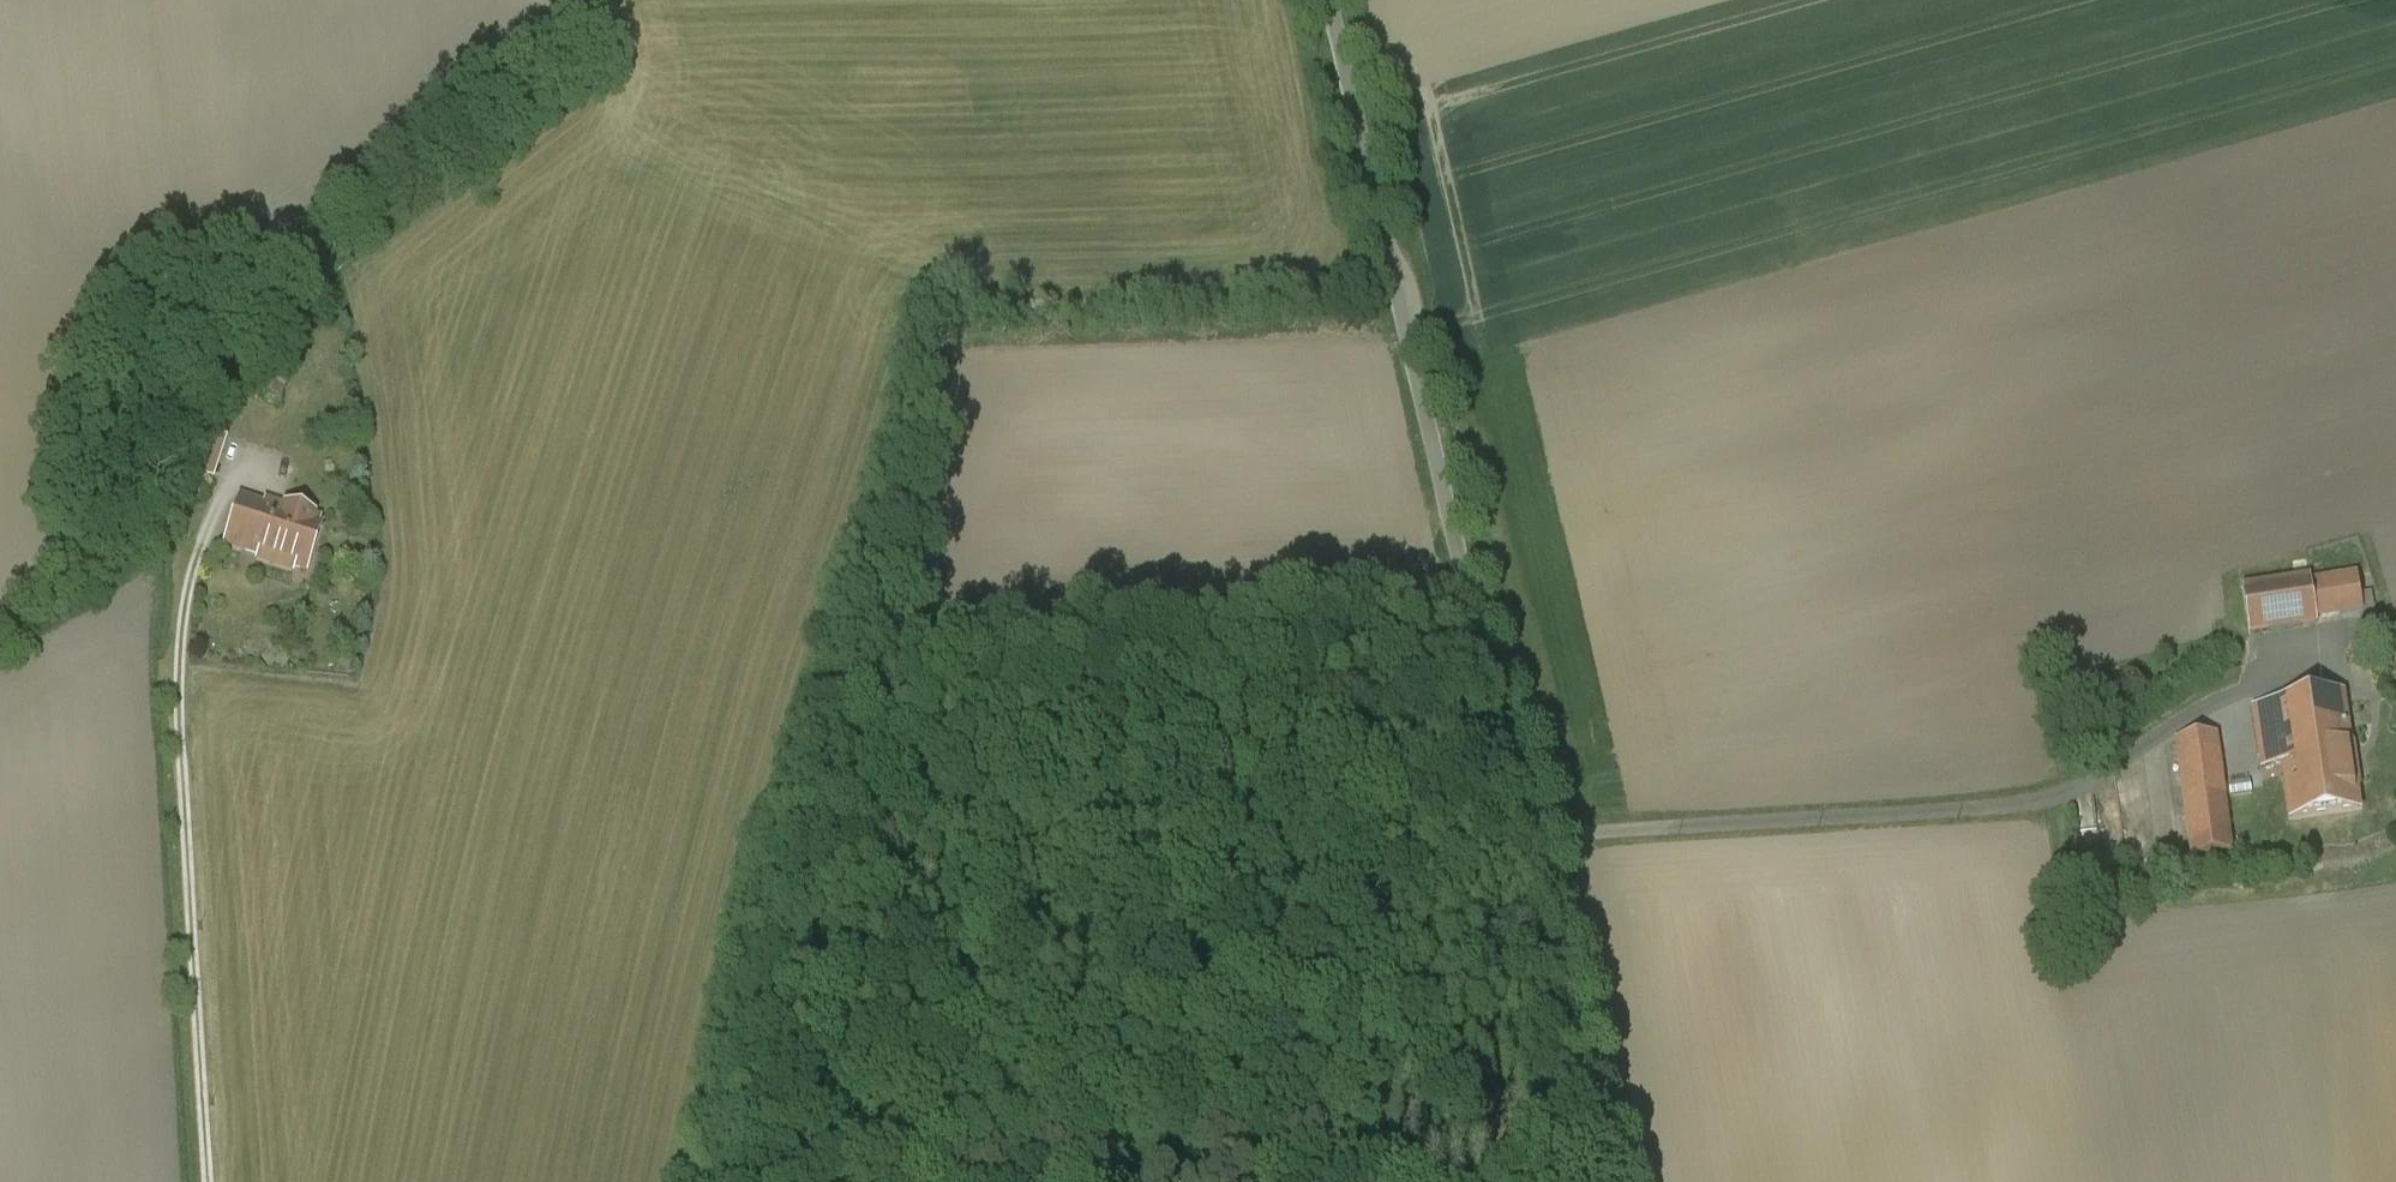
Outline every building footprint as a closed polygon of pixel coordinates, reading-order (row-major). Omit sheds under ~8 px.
[(265,362),(251,398),(239,393),(224,434),(262,448),(292,372),(265,362)] [(220,429),(206,424),(190,474),(208,480),(222,439),(217,438),(220,429)] [(312,517),(287,509),(285,509),(284,511),(283,515),(238,500),(238,502),(238,503),(224,546),(226,547),(257,557),(256,561),(292,572),(293,569),(305,573),(306,571),(320,527),(310,524),(312,517)] [(2310,580),(2243,589),(2250,636),(2317,626),(2310,580)] [(2342,695),(2274,704),(2283,766),(2291,819),(2358,810),(2342,695)] [(2274,704),(2254,707),(2263,769),(2283,766),(2274,704)] [(2216,737),(2177,742),(2186,805),(2225,800),(2216,737)] [(2225,800),(2186,805),(2193,860),(2232,855),(2225,800)]
